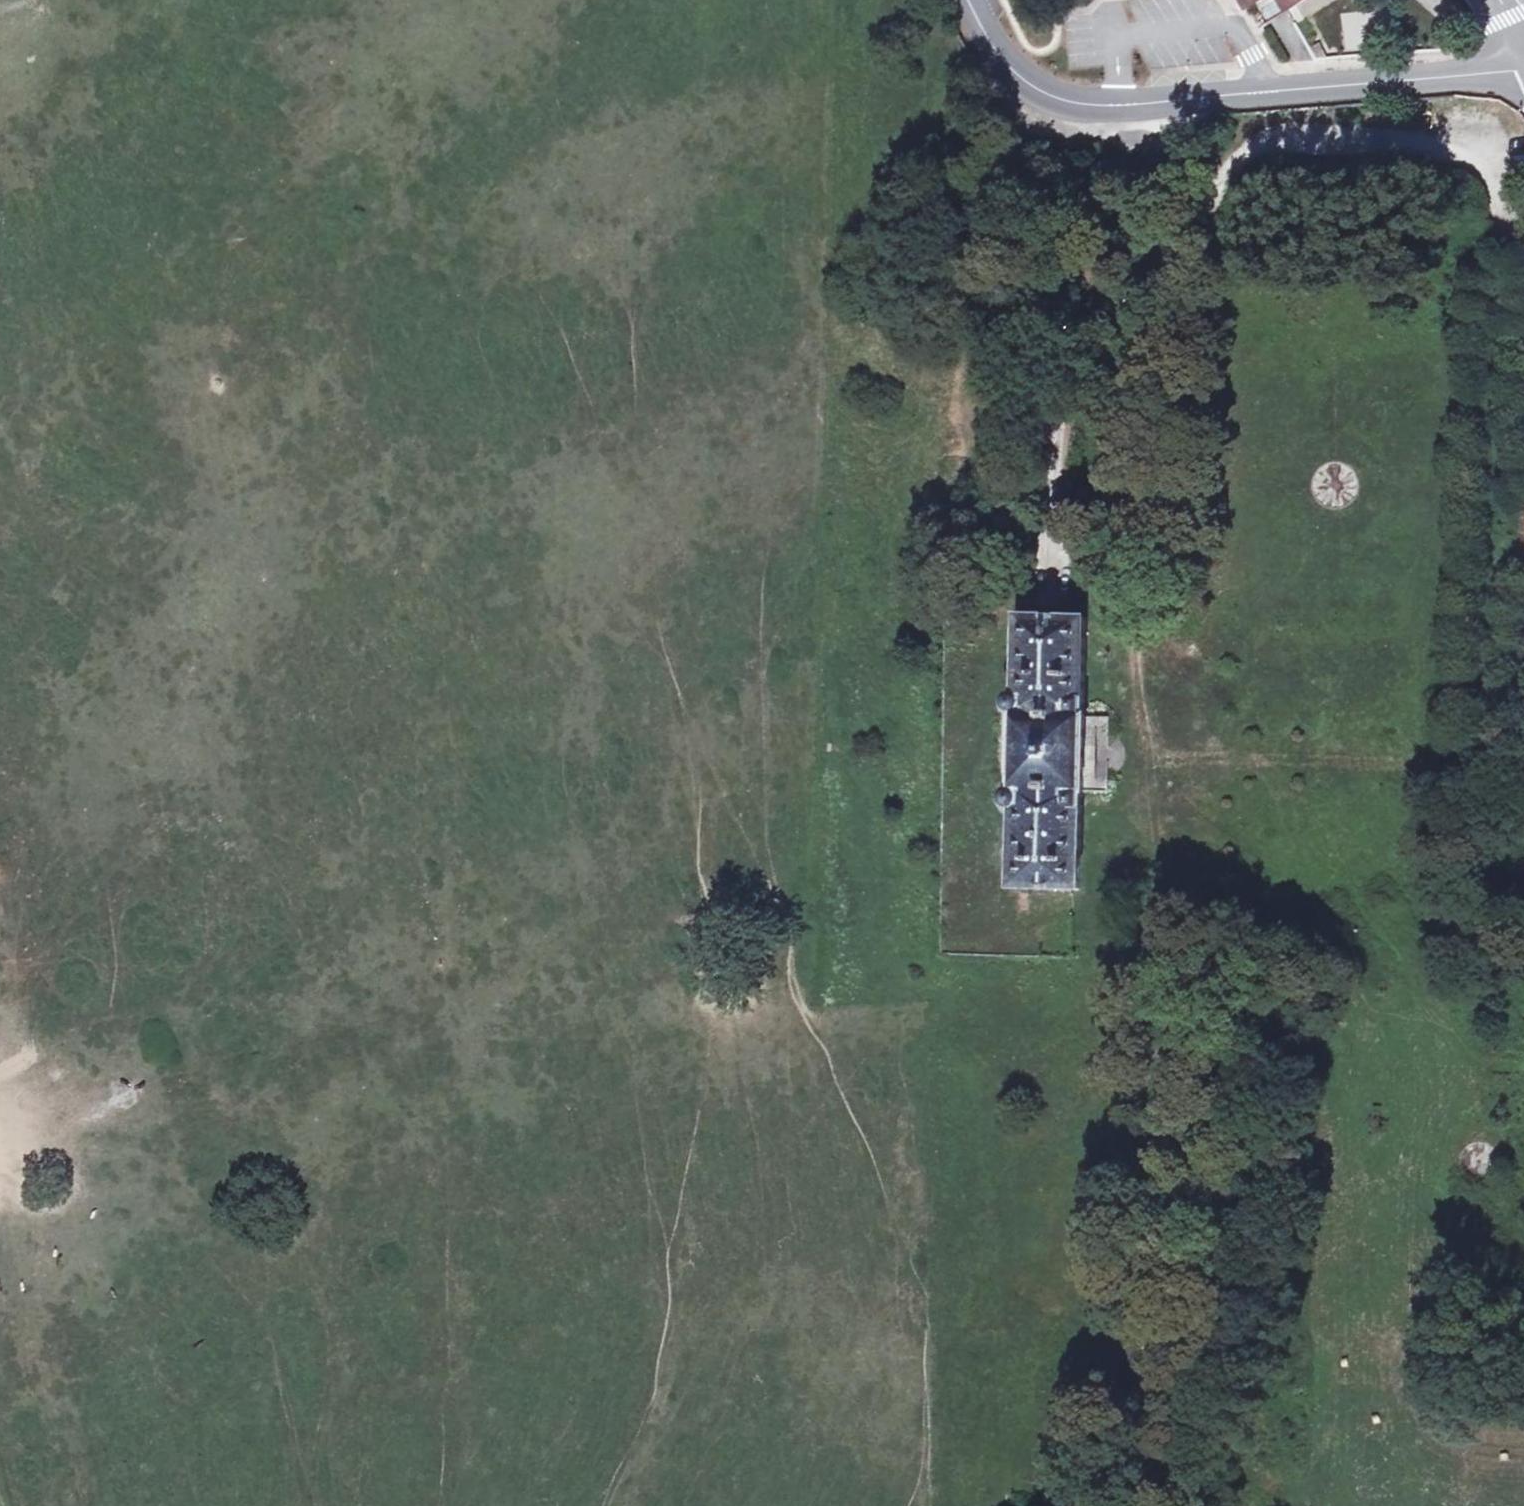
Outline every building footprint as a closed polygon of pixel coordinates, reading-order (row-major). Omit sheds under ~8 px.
[(1254,2),(1266,23),(1288,10),(1282,0),(1256,0),(1254,2)] [(1288,10),(1297,5),(1294,0),(1282,0),(1288,10)] [(1085,716),(1087,618),(1019,617),(1013,889),(1082,890),(1084,793),(1109,793),(1110,716),(1085,716)]
